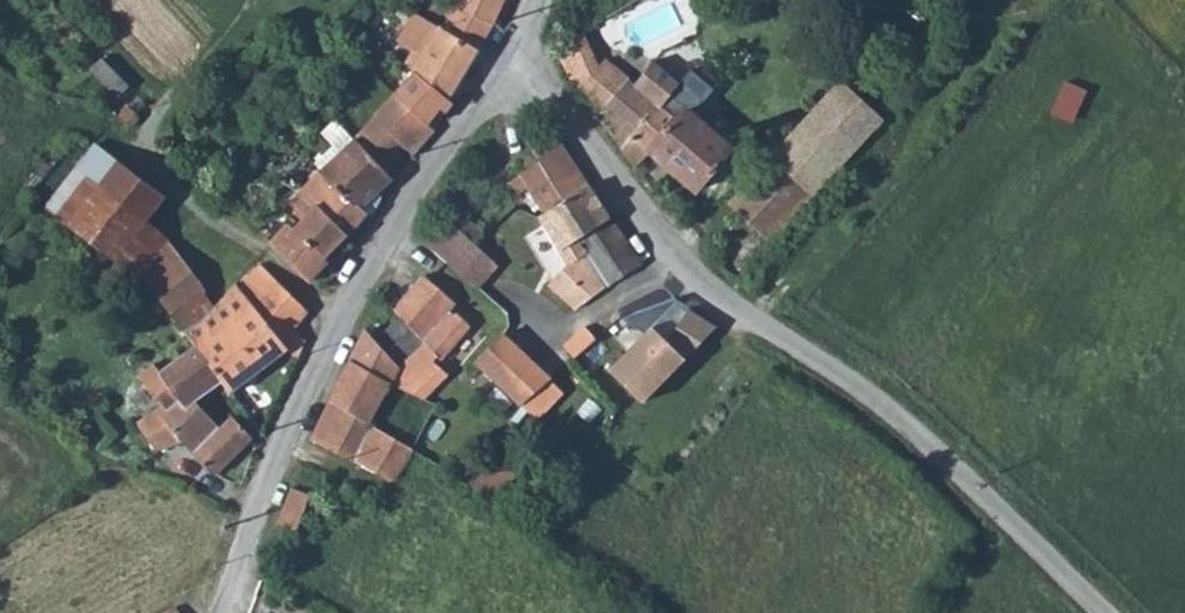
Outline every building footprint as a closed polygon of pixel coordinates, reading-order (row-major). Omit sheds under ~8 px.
[(502,26),(512,0),(469,0),(465,8),(502,26)] [(449,30),(484,53),(502,26),(465,8),(461,6),(449,30)] [(426,56),(433,60),(449,30),(430,17),(426,15),(408,45),(426,56)] [(423,76),(451,101),(484,53),(449,30),(433,60),(435,61),(423,76)] [(414,75),(420,80),(423,76),(435,61),(433,60),(426,56),(414,75)] [(604,60),(578,91),(621,127),(613,137),(636,167),(651,152),(696,191),(731,149),(730,146),(689,111),(702,98),(680,79),(678,81),(654,61),(635,84),(604,60)] [(402,98),(432,125),(455,105),(451,101),(423,76),(420,80),(402,98)] [(771,157),(813,195),(880,123),(838,83),(771,157)] [(376,119),(379,122),(410,150),(417,157),(436,129),(432,125),(402,98),(399,96),(376,119)] [(121,118),(132,131),(143,120),(132,108),(121,118)] [(330,112),(325,116),(330,121),(335,117),(330,112)] [(359,143),(389,175),(410,150),(379,122),(359,143)] [(320,168),(327,176),(359,143),(352,135),(328,160),(323,156),(318,161),(323,166),(320,168)] [(537,158),(540,162),(562,199),(565,198),(589,186),(560,142),(537,158)] [(327,176),(365,211),(396,183),(389,175),(359,143),(327,176)] [(44,206),(145,290),(151,283),(145,278),(171,247),(149,227),(167,204),(93,144),(44,206)] [(728,204),(770,242),(813,195),(771,157),(728,204)] [(527,170),(511,182),(518,195),(528,188),(542,211),(562,199),(540,162),(527,170)] [(275,250),(314,286),(330,264),(356,238),(370,216),(365,211),(327,176),(294,211),(308,223),(299,234),(294,229),(275,250)] [(538,217),(567,264),(548,286),(576,309),(607,286),(577,239),(610,217),(589,186),(565,198),(562,199),(564,201),(538,217)] [(435,207),(454,224),(458,228),(472,215),(448,192),(435,207)] [(577,239),(607,286),(641,265),(610,217),(577,239)] [(454,224),(430,249),(477,289),(498,265),(458,228),(454,224)] [(145,278),(151,283),(157,290),(186,264),(171,247),(145,278)] [(157,290),(174,311),(189,300),(206,323),(220,312),(208,296),(210,293),(186,264),(157,290)] [(199,342),(202,347),(229,386),(238,400),(292,356),(303,363),(312,345),(297,333),(312,314),(265,271),(229,309),(241,322),(217,340),(212,334),(199,342)] [(423,399),(448,374),(433,362),(438,357),(440,359),(468,327),(469,326),(468,324),(467,323),(451,308),(455,303),(424,275),(394,309),(401,316),(402,315),(423,337),(397,364),(400,368),(394,383),(393,385),(423,399)] [(174,311),(195,337),(208,326),(206,323),(189,300),(174,311)] [(726,328),(698,310),(677,343),(661,328),(619,372),(652,404),(726,328)] [(396,364),(397,364),(423,337),(402,315),(401,316),(377,341),(376,343),(396,364)] [(575,358),(596,340),(584,328),(563,345),(575,358)] [(350,361),(389,384),(394,383),(400,368),(397,364),(396,364),(376,343),(377,341),(366,330),(350,361)] [(482,364),(543,421),(568,393),(555,381),(555,377),(509,335),(482,364)] [(165,453),(190,447),(224,480),(260,443),(240,423),(227,433),(202,404),(229,386),(202,347),(153,381),(161,393),(174,385),(181,394),(163,407),(141,426),(165,453)] [(368,423),(374,426),(377,420),(371,416),(389,384),(350,361),(331,399),(367,424),(368,423)] [(311,439),(392,480),(410,452),(412,449),(374,426),(368,423),(367,424),(331,399),(311,439)] [(277,523),(297,531),(311,495),(291,488),(277,523)]
